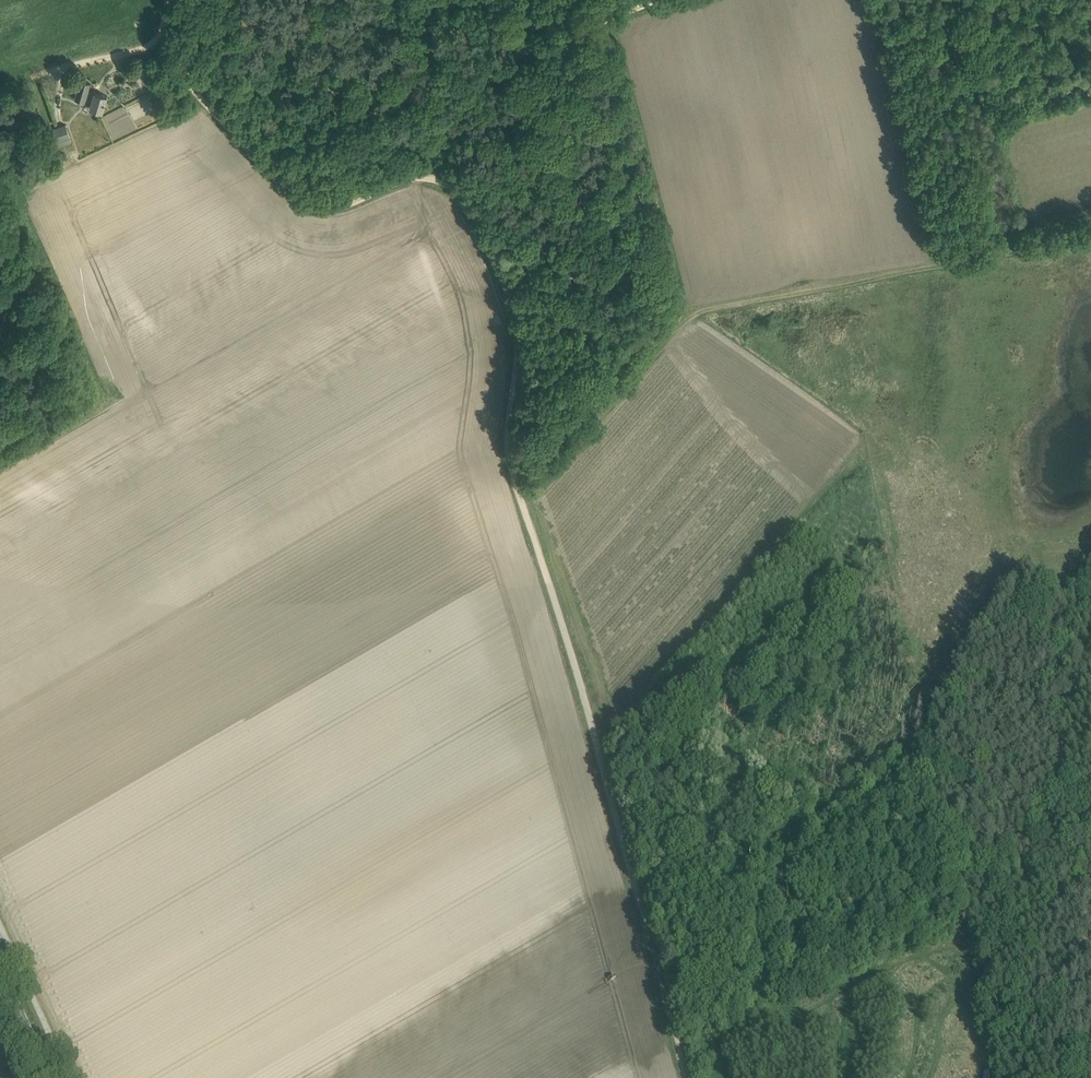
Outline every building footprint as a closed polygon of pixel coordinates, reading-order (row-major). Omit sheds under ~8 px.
[(141,79),(152,72),(148,65),(136,72),(141,79)] [(80,79),(75,98),(85,101),(85,99),(92,101),(90,108),(102,111),(107,95),(95,91),(94,92),(88,90),(91,82),(80,79)] [(72,141),(65,123),(44,131),(49,144),(59,140),(61,145),(72,141)]
